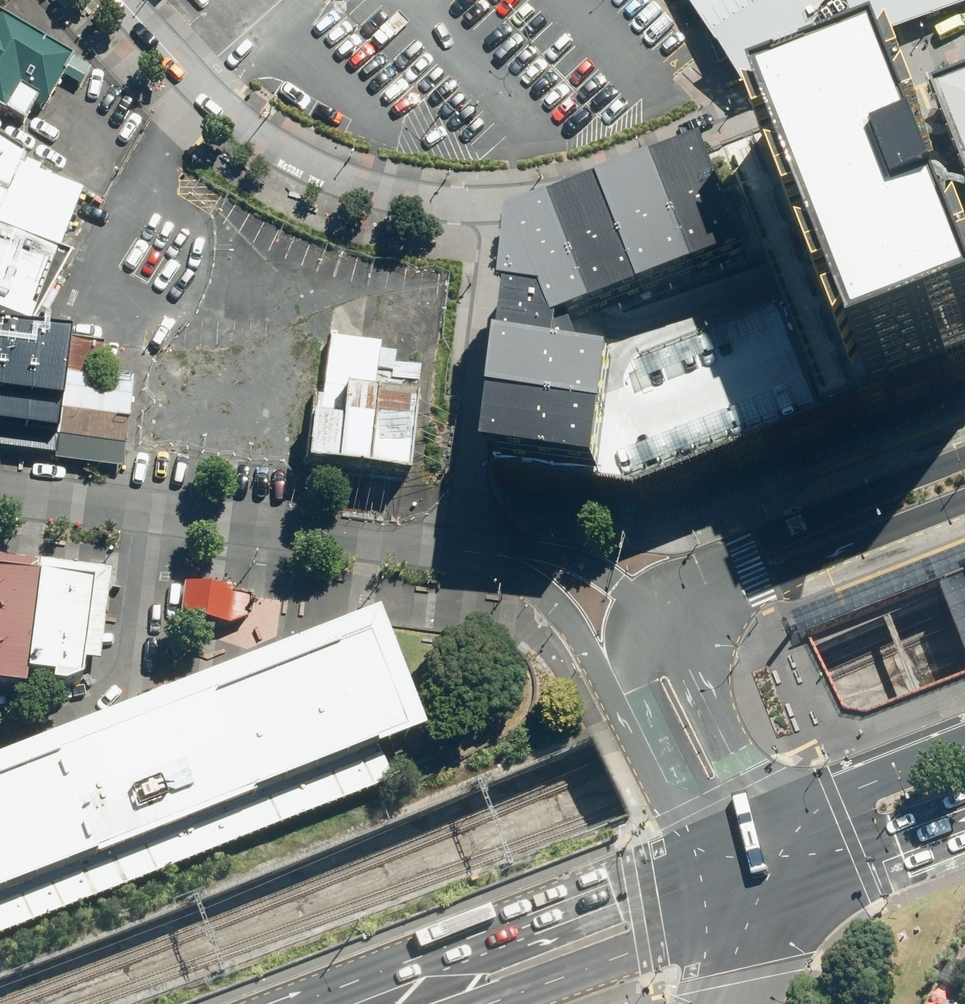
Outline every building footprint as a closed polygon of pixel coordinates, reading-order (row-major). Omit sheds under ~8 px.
[(748,89),(964,9),(964,0),(692,0),(748,89)] [(0,25),(0,118),(18,128),(28,109),(36,113),(55,78),(76,89),(85,71),(0,25)] [(944,100),(964,153),(964,92),(944,100)] [(904,115),(765,167),(530,256),(503,486),(535,490),(557,492),(601,498),(655,505),(964,379),(964,272),(904,115)] [(60,264),(86,200),(0,151),(0,243),(60,264)] [(48,362),(40,339),(60,264),(0,243),(0,440),(33,447),(48,362)] [(131,473),(144,363),(61,354),(48,464),(131,473)] [(299,425),(293,477),(396,490),(406,407),(330,397),(326,429),(299,425)] [(794,612),(801,631),(964,567),(964,545),(794,612)] [(111,583),(0,569),(0,686),(97,698),(111,583)] [(946,589),(936,593),(945,613),(962,655),(964,662),(964,581),(946,589)] [(247,599),(177,589),(172,625),(220,632),(243,625),(247,599)] [(0,767),(0,903),(406,744),(360,626),(0,767)] [(852,1003),(964,1003),(964,970),(948,959),(924,998),(874,968),(852,1003)]
